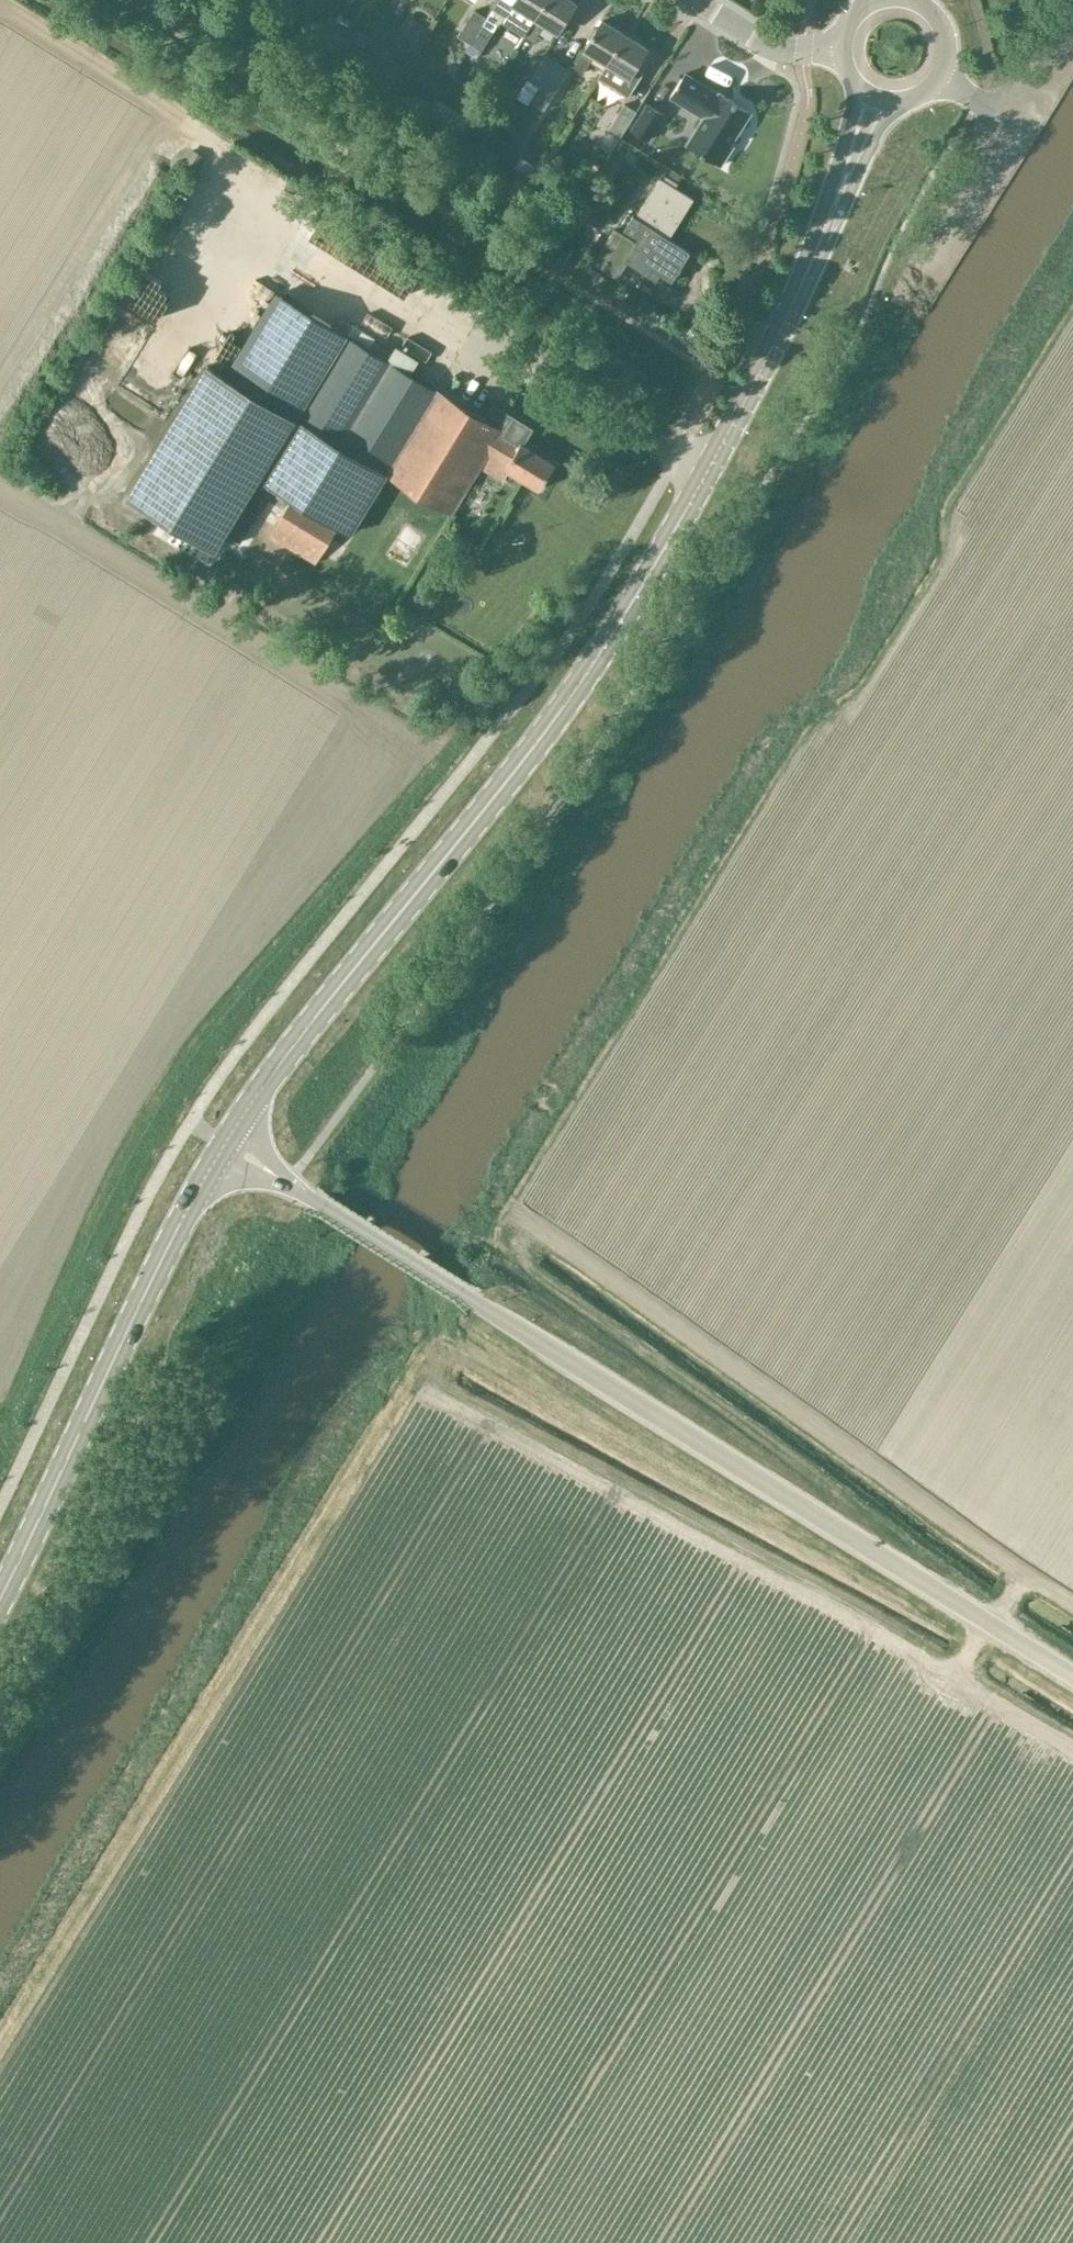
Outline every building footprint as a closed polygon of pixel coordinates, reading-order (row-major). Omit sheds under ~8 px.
[(469,42),(481,50),(497,24),(502,21),(522,34),(544,0),(496,0),(485,16),(469,42)] [(522,34),(532,41),(542,24),(555,33),(574,2),(571,0),(544,0),(522,34)] [(469,42),(485,16),(473,9),(457,35),(469,42)] [(604,64),(623,34),(600,19),(581,49),(582,50),(572,66),(581,72),(591,56),(604,64)] [(605,64),(596,78),(627,97),(642,72),(635,67),(646,48),(623,34),(604,64),(605,64)] [(540,88),(556,61),(544,54),(528,80),(540,88)] [(542,110),(551,95),(568,69),(556,61),(540,88),(530,103),(542,110)] [(718,91),(717,93),(684,73),(670,96),(703,116),(695,129),(706,136),(697,151),(720,165),(732,146),(729,144),(750,111),(718,91)] [(663,112),(648,103),(631,129),(646,139),(663,112)] [(619,137),(635,111),(623,104),(606,129),(619,137)] [(671,282),(689,252),(668,239),(693,199),(659,178),(635,216),(632,215),(623,229),(637,238),(635,241),(614,227),(592,262),(616,277),(626,262),(645,274),(649,268),(671,282)] [(207,364),(126,497),(213,550),(224,533),(239,542),(257,513),(242,504),(258,477),(291,498),(269,534),(315,562),(337,526),(348,533),(384,473),(451,514),(488,453),(506,464),(504,468),(539,489),(554,464),(520,443),(528,429),(499,411),(491,424),(280,294),(229,378),(207,364)] [(597,379),(603,369),(594,363),(587,373),(597,379)]
